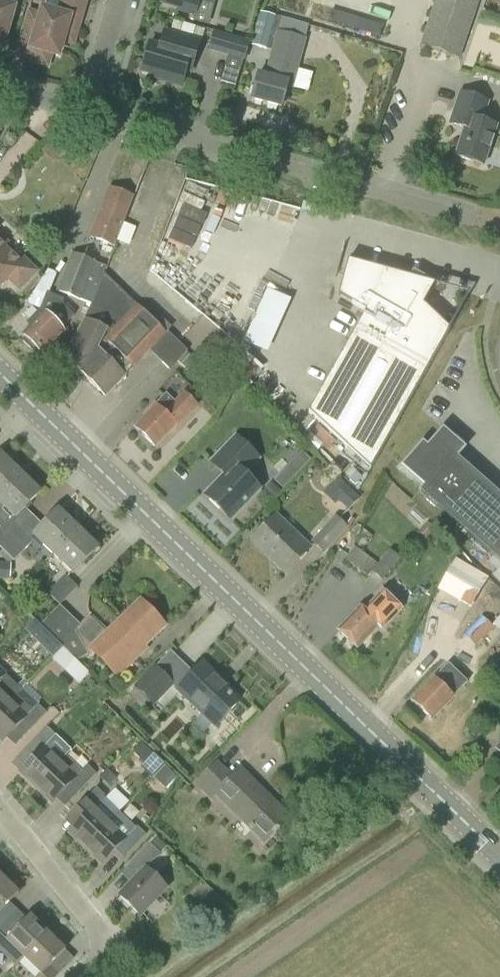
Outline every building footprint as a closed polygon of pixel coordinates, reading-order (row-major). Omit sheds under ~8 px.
[(83,0),(61,0),(57,14),(40,10),(39,16),(27,13),(20,36),(32,39),(26,60),(45,65),(48,54),(56,56),(63,33),(73,36),(83,0)] [(213,0),(161,0),(159,4),(178,9),(177,11),(193,16),(198,0),(212,4),(213,0)] [(479,0),(435,0),(419,47),(459,60),(479,0)] [(9,14),(11,8),(0,5),(0,46),(9,14)] [(379,34),(382,23),(332,8),(329,19),(379,34)] [(291,90),(305,40),(308,26),(260,11),(250,46),(272,52),(266,77),(258,74),(251,100),(281,109),(286,89),(291,90)] [(189,73),(198,42),(163,32),(158,47),(152,45),(149,54),(145,53),(140,72),(153,76),(153,79),(183,88),(187,72),(189,73)] [(213,33),(208,50),(228,56),(242,60),(247,43),(213,33)] [(482,166),(496,127),(480,122),(487,102),(460,93),(449,124),(464,129),(455,157),(482,166)] [(114,249),(134,197),(108,186),(88,238),(114,249)] [(12,284),(23,295),(40,277),(28,265),(24,268),(5,249),(10,243),(0,234),(0,296),(12,284)] [(89,305),(90,303),(105,268),(71,254),(56,292),(89,305)] [(435,285),(435,284),(388,272),(308,413),(370,470),(450,329),(449,329),(440,321),(442,316),(433,310),(432,313),(423,305),(434,285),(435,285)] [(47,300),(55,279),(44,274),(39,286),(37,286),(34,294),(47,300)] [(246,341),(271,352),(294,299),(270,288),(246,341)] [(43,358),(64,336),(60,332),(75,316),(64,307),(50,301),(44,315),(31,329),(34,332),(25,341),(43,358)] [(91,305),(83,319),(88,322),(87,323),(110,336),(100,354),(128,381),(110,399),(111,400),(154,355),(164,365),(182,347),(171,338),(167,334),(172,328),(161,318),(156,324),(141,309),(136,306),(123,320),(91,305)] [(87,323),(68,359),(110,399),(128,381),(100,354),(110,336),(87,323)] [(182,347),(164,365),(170,371),(177,363),(201,384),(211,373),(182,347)] [(177,405),(167,396),(144,421),(146,422),(136,433),(156,452),(177,430),(179,431),(199,410),(185,396),(177,405)] [(443,429),(427,447),(423,443),(401,467),(424,487),(419,492),(499,563),(499,496),(457,458),(465,449),(443,429)] [(230,521),(260,489),(244,474),(258,459),(236,437),(211,463),(224,476),(205,497),(230,521)] [(22,476),(2,457),(0,459),(0,499),(22,476)] [(36,519),(27,510),(41,495),(22,476),(0,499),(0,548),(4,552),(21,534),(36,519)] [(347,511),(359,499),(338,479),(323,494),(335,506),(338,502),(347,511)] [(272,502),(281,493),(271,483),(262,493),(272,502)] [(79,532),(60,513),(34,538),(54,558),(79,532)] [(285,574),(310,549),(276,516),(253,540),(274,560),(272,562),(285,574)] [(324,555),(348,527),(335,516),(310,543),(324,555)] [(79,532),(54,558),(73,577),(99,551),(79,532)] [(32,544),(21,534),(4,552),(13,561),(13,562),(32,544)] [(378,565),(355,546),(344,560),(366,578),(371,573),(382,582),(401,560),(390,550),(378,565)] [(439,590),(450,596),(464,571),(453,565),(439,590)] [(47,594),(59,606),(60,607),(78,587),(65,576),(47,594)] [(357,651),(380,627),(385,631),(404,611),(383,591),(364,612),(359,608),(337,631),(357,651)] [(64,650),(77,662),(88,655),(91,652),(117,680),(134,664),(132,661),(165,630),(141,605),(107,637),(89,619),(81,627),(60,607),(59,606),(40,626),(64,650)] [(472,608),(455,624),(464,633),(480,617),(472,608)] [(481,617),(463,636),(476,647),(494,628),(492,626),(481,617)] [(26,633),(36,642),(46,632),(36,623),(26,633)] [(79,684),(89,674),(64,650),(54,660),(79,684)] [(468,683),(448,664),(434,679),(433,679),(411,702),(431,722),(453,698),(468,683)] [(153,707),(174,686),(154,666),(133,687),(153,707)] [(217,730),(241,706),(217,683),(220,680),(205,666),(178,694),(217,730)] [(18,697),(17,696),(21,691),(0,671),(0,716),(18,697)] [(0,716),(0,744),(2,746),(21,726),(30,734),(48,716),(39,708),(34,712),(18,697),(0,716)] [(36,792),(68,759),(66,757),(60,763),(46,750),(57,739),(48,730),(30,748),(39,757),(20,776),(36,792)] [(156,774),(164,765),(155,755),(146,764),(156,774)] [(68,759),(36,792),(52,807),(71,787),(80,796),(97,778),(88,769),(84,774),(68,759)] [(232,781),(231,780),(226,775),(218,767),(198,787),(211,800),(215,796),(264,843),(285,822),(252,789),(255,786),(241,772),(232,781)] [(109,787),(117,779),(107,769),(99,778),(109,787)] [(85,853),(122,815),(97,791),(80,810),(88,818),(69,837),(85,853)] [(122,815),(85,853),(101,868),(120,849),(129,857),(147,839),(122,815)] [(141,919),(167,891),(147,872),(169,850),(159,840),(152,847),(129,871),(139,880),(121,899),(141,919)] [(20,897),(3,880),(0,883),(0,918),(20,897)] [(49,937),(32,920),(13,939),(5,931),(0,936),(0,953),(8,945),(15,952),(7,960),(14,967),(22,959),(25,962),(49,937)] [(25,962),(41,976),(58,976),(51,971),(67,955),(49,937),(25,962)]
